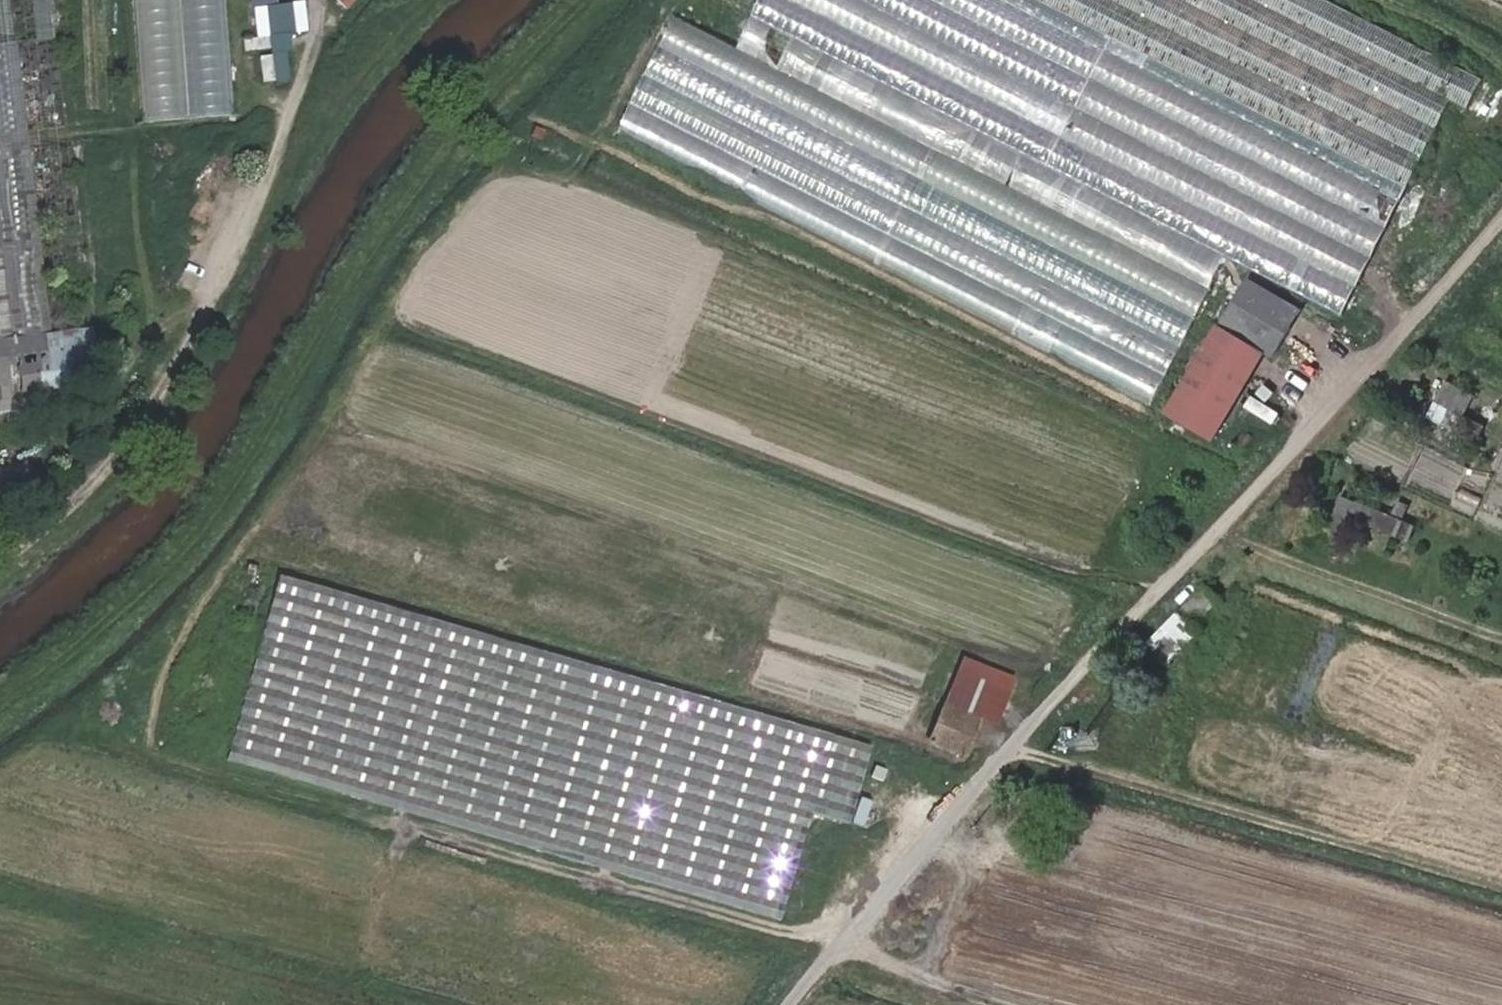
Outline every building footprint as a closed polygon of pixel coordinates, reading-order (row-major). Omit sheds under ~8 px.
[(24,410),(23,390),(101,384),(97,326),(47,329),(40,237),(32,237),(30,203),(67,201),(53,0),(0,0),(0,411),(24,410)] [(296,2),(274,0),(270,52),(263,51),(261,79),(290,81),(296,2)] [(359,0),(336,0),(352,10),(359,0)] [(614,134),(1158,410),(1234,261),(1351,321),(1460,109),(1474,116),(1492,81),(1332,0),(767,0),(757,20),(717,0),(683,0),(614,134)] [(270,37),(245,37),(245,48),(270,47),(270,37)] [(1316,316),(1262,290),(1238,335),(1292,363),(1316,316)] [(1455,424),(1460,425),(1475,395),(1452,382),(1442,398),(1455,406),(1441,434),(1449,437),(1455,424)] [(1405,536),(1413,521),(1404,516),(1408,508),(1396,502),(1391,511),(1359,498),(1356,503),(1345,500),(1336,517),(1350,522),(1353,516),(1405,536)] [(875,743),(276,570),(220,764),(782,926),(815,811),(852,822),(875,743)] [(1177,622),(1161,639),(1174,654),(1191,634),(1177,622)] [(1015,689),(966,669),(950,705),(985,718),(999,723),(1015,689)] [(950,705),(936,737),(968,749),(985,718),(950,705)] [(906,775),(909,761),(880,755),(877,769),(906,775)]
